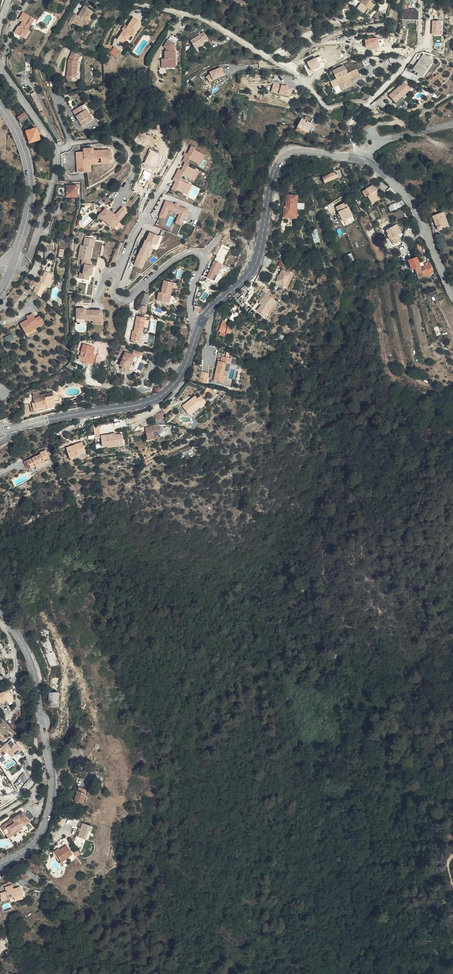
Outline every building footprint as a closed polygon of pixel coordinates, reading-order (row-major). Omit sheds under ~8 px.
[(366,14),(370,16),(374,10),(370,8),(373,3),(368,0),(366,0),(359,10),(366,14)] [(94,12),(86,6),(80,15),(76,12),(70,20),(74,23),(75,22),(79,25),(82,22),(86,25),(89,20),(94,12)] [(366,14),(359,10),(355,15),(362,19),(366,14)] [(403,10),(403,19),(418,20),(419,11),(403,10)] [(36,18),(24,11),(21,16),(26,19),(22,25),(20,24),(15,32),(24,38),(29,29),(30,29),(36,18)] [(142,21),(135,16),(127,28),(125,26),(124,29),(125,29),(118,39),(125,43),(131,34),(135,36),(141,26),(140,25),(142,21)] [(433,21),(433,34),(441,34),(441,21),(433,21)] [(30,29),(29,29),(24,38),(28,40),(33,31),(30,29)] [(202,34),(201,32),(189,38),(194,46),(200,43),(201,44),(205,42),(205,40),(209,37),(206,31),(202,34)] [(211,41),(209,37),(205,40),(205,42),(201,44),(200,43),(194,46),(196,49),(211,41)] [(379,47),(379,37),(366,38),(366,47),(379,47)] [(175,43),(168,39),(163,46),(167,49),(167,51),(167,59),(162,59),(162,67),(172,67),(172,66),(176,66),(175,43)] [(110,52),(118,57),(122,51),(114,46),(110,52)] [(72,51),(69,59),(67,77),(72,77),(77,78),(79,60),(81,55),(72,51)] [(425,54),(414,69),(423,75),(434,61),(425,54)] [(308,62),(312,70),(325,64),(321,55),(308,62)] [(362,61),(365,67),(372,63),(370,58),(362,61)] [(344,65),(333,71),(336,78),(330,81),(332,85),(338,82),(339,84),(342,83),(345,89),(354,85),(351,79),(349,76),(352,74),(353,77),(360,74),(357,68),(348,73),(344,65)] [(211,73),(207,76),(211,82),(214,80),(226,75),(222,67),(210,71),(211,73)] [(438,76),(432,71),(424,81),(429,85),(438,76)] [(405,81),(389,95),(396,102),(411,88),(405,81)] [(291,97),(293,88),(274,82),(272,91),(291,97)] [(43,108),(37,95),(34,97),(40,109),(43,108)] [(85,103),(73,110),(83,126),(94,119),(85,103)] [(305,126),(310,117),(303,114),(299,123),(305,126)] [(24,119),(23,116),(16,121),(18,123),(21,127),(27,123),(24,119)] [(316,121),(310,117),(305,126),(311,129),(316,121)] [(305,126),(299,123),(297,126),(309,133),(311,129),(305,126)] [(41,139),(37,127),(27,130),(31,142),(41,139)] [(189,149),(185,147),(182,153),(184,154),(183,156),(181,155),(179,154),(177,157),(179,158),(184,160),(192,163),(196,154),(188,151),(189,149)] [(111,157),(110,149),(94,150),(94,148),(85,148),(85,151),(83,151),(76,151),(77,172),(85,172),(85,159),(111,157)] [(155,162),(158,154),(151,151),(146,162),(154,166),(156,162),(155,162)] [(111,157),(85,159),(85,172),(91,172),(91,164),(111,163),(111,157)] [(174,171),(172,174),(178,177),(187,180),(191,171),(183,168),(184,166),(182,165),(180,164),(177,170),(179,171),(178,172),(177,172),(174,171)] [(351,172),(346,164),(341,167),(346,176),(351,172)] [(335,172),(328,175),(331,181),(338,178),(335,172)] [(331,181),(328,175),(323,177),(326,183),(331,181)] [(171,184),(168,192),(172,194),(173,192),(180,195),(184,185),(176,182),(170,179),(169,183),(171,184)] [(374,184),(367,188),(370,194),(368,196),(373,203),(381,198),(377,191),(378,190),(374,184)] [(74,195),(64,194),(63,204),(73,206),(74,195)] [(298,195),(287,194),(286,206),(284,206),(284,217),(297,218),(298,195)] [(389,205),(391,210),(400,206),(398,201),(389,205)] [(353,216),(346,202),(336,206),(343,221),(353,216)] [(163,204),(156,220),(162,223),(166,214),(176,218),(173,225),(179,228),(185,213),(176,209),(172,208),(163,204)] [(116,216),(106,207),(99,215),(113,229),(115,227),(121,220),(129,211),(124,207),(116,216)] [(450,229),(444,213),(435,217),(439,228),(433,230),(435,235),(450,229)] [(124,222),(121,220),(115,227),(117,229),(124,222)] [(399,228),(395,223),(385,230),(387,234),(385,235),(389,241),(392,239),(395,244),(400,241),(396,235),(398,233),(396,230),(399,228)] [(320,241),(317,228),(312,229),(315,242),(320,241)] [(139,251),(134,264),(142,268),(145,259),(147,254),(150,246),(154,248),(156,244),(158,239),(157,239),(148,235),(148,236),(146,239),(145,243),(144,243),(140,251),(139,251)] [(88,244),(82,244),(81,251),(78,251),(77,265),(81,266),(89,267),(89,262),(90,253),(88,253),(88,244)] [(154,248),(150,246),(147,254),(145,259),(147,260),(151,251),(155,253),(157,249),(154,248)] [(89,267),(81,266),(81,271),(76,270),(76,275),(83,276),(83,280),(80,279),(79,285),(89,286),(89,281),(95,282),(97,263),(89,262),(89,267)] [(212,266),(206,280),(211,282),(213,276),(216,277),(221,266),(214,263),(212,266)] [(413,268),(410,269),(411,279),(425,276),(424,267),(413,268)] [(291,274),(282,269),(276,281),(285,285),(291,274)] [(53,274),(46,271),(44,276),(41,275),(39,281),(36,280),(33,285),(37,286),(34,291),(42,297),(45,289),(47,290),(48,287),(50,287),(53,279),(52,279),(53,274)] [(293,275),(291,274),(285,285),(287,286),(293,275)] [(173,286),(164,284),(162,294),(161,296),(159,295),(157,304),(166,306),(168,297),(170,298),(173,286)] [(142,303),(147,305),(151,295),(145,293),(142,303)] [(278,302),(267,293),(260,301),(263,304),(258,309),(265,316),(278,302)] [(17,314),(28,299),(25,296),(13,311),(17,314)] [(146,313),(148,306),(141,304),(139,311),(146,313)] [(77,309),(77,311),(82,310),(82,317),(85,317),(85,306),(77,306),(77,309)] [(72,311),(73,321),(81,321),(81,322),(85,322),(85,317),(82,317),(82,310),(77,311),(72,311)] [(36,317),(33,312),(27,316),(29,318),(21,323),(26,333),(45,323),(40,314),(36,317)] [(131,346),(139,347),(140,338),(142,338),(144,324),(136,322),(134,337),(132,336),(131,346)] [(47,327),(45,323),(26,333),(29,338),(47,327)] [(13,333),(5,337),(8,343),(16,339),(13,333)] [(99,351),(85,347),(83,354),(87,356),(85,359),(80,358),(78,362),(92,367),(99,351)] [(124,357),(119,370),(129,374),(134,360),(124,357)] [(231,365),(232,359),(221,357),(220,362),(218,361),(213,382),(222,384),(222,382),(225,383),(226,377),(224,376),(226,364),(231,365)] [(137,362),(134,360),(129,374),(132,375),(137,362)] [(203,371),(200,381),(207,383),(209,373),(203,371)] [(44,394),(43,392),(34,393),(38,410),(52,407),(51,406),(59,404),(57,392),(44,394)] [(187,412),(185,409),(172,418),(180,429),(196,415),(191,409),(187,412)] [(158,418),(155,413),(148,416),(151,422),(158,418)] [(150,427),(148,419),(142,422),(144,429),(150,427)] [(151,433),(150,427),(144,429),(139,430),(139,432),(139,435),(137,436),(132,437),(134,447),(140,446),(147,444),(145,434),(151,433)] [(107,442),(107,441),(92,443),(95,455),(109,453),(109,451),(115,450),(114,441),(107,442)] [(48,457),(45,450),(35,454),(36,456),(25,461),(26,464),(28,464),(30,469),(34,467),(35,469),(48,463),(46,458),(48,457)] [(81,464),(79,456),(71,458),(71,456),(62,458),(64,469),(73,467),(72,466),(81,464)] [(3,689),(0,691),(0,693),(0,703),(2,702),(3,705),(9,702),(3,689)] [(49,692),(50,706),(60,706),(60,691),(49,692)] [(12,739),(1,747),(6,753),(9,751),(13,757),(16,754),(21,754),(23,757),(27,753),(17,742),(16,743),(12,739)] [(83,794),(77,792),(72,805),(80,808),(83,801),(80,800),(83,794)] [(2,826),(8,835),(21,826),(25,824),(26,825),(31,821),(24,811),(14,818),(15,819),(12,821),(11,820),(2,826)] [(87,839),(89,831),(92,832),(94,826),(82,822),(78,836),(87,839)] [(21,826),(8,835),(9,837),(23,828),(21,826)] [(74,853),(67,845),(61,849),(57,853),(63,861),(67,858),(74,853)] [(63,861),(57,853),(55,854),(63,865),(69,861),(67,858),(63,861)] [(15,888),(13,884),(6,886),(9,894),(1,897),(3,903),(11,901),(11,898),(24,895),(21,886),(15,888)]
